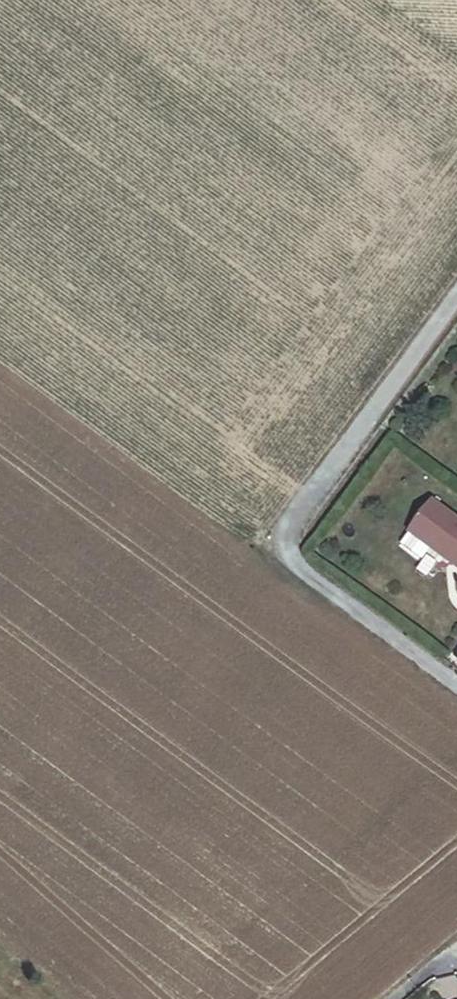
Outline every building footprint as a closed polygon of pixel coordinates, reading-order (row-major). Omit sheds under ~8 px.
[(434,506),(405,546),(426,562),(430,556),(438,562),(442,557),(456,568),(456,522),(434,506)]
